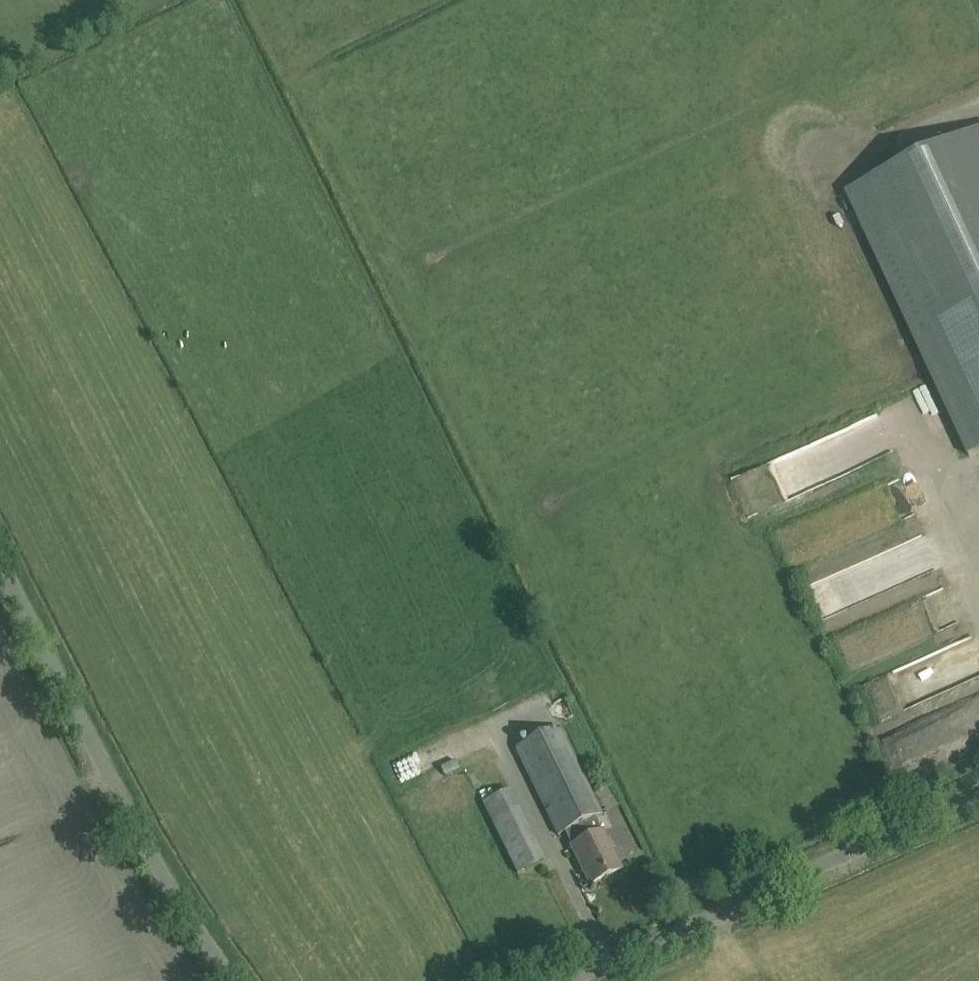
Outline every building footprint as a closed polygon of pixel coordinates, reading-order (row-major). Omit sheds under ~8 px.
[(845,193),(967,456),(978,451),(978,131),(845,193)] [(833,571),(844,601),(930,571),(919,541),(833,571)] [(870,683),(883,709),(978,659),(978,656),(967,633),(870,683)] [(860,654),(880,643),(874,634),(855,645),(860,654)] [(600,830),(594,818),(601,814),(557,728),(514,749),(557,836),(564,832),(570,845),(589,885),(620,870),(610,848),(613,846),(610,838),(606,841),(601,830),(600,830)] [(516,873),(542,861),(508,791),(482,803),(516,873)]
